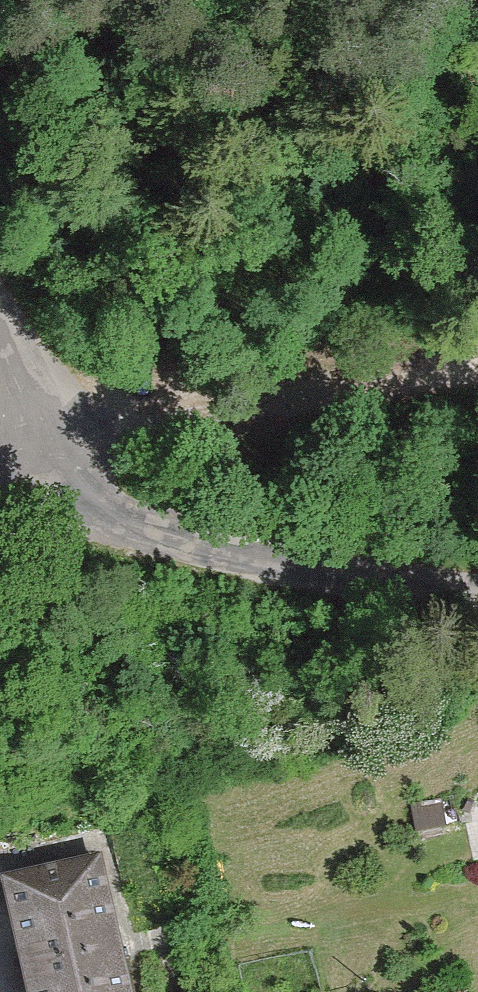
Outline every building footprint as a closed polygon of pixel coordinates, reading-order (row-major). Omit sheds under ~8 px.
[(444,801),(415,807),(422,838),(451,832),(444,801)] [(108,858),(12,881),(33,972),(130,950),(108,858)] [(33,972),(38,991),(140,991),(130,950),(33,972)]
